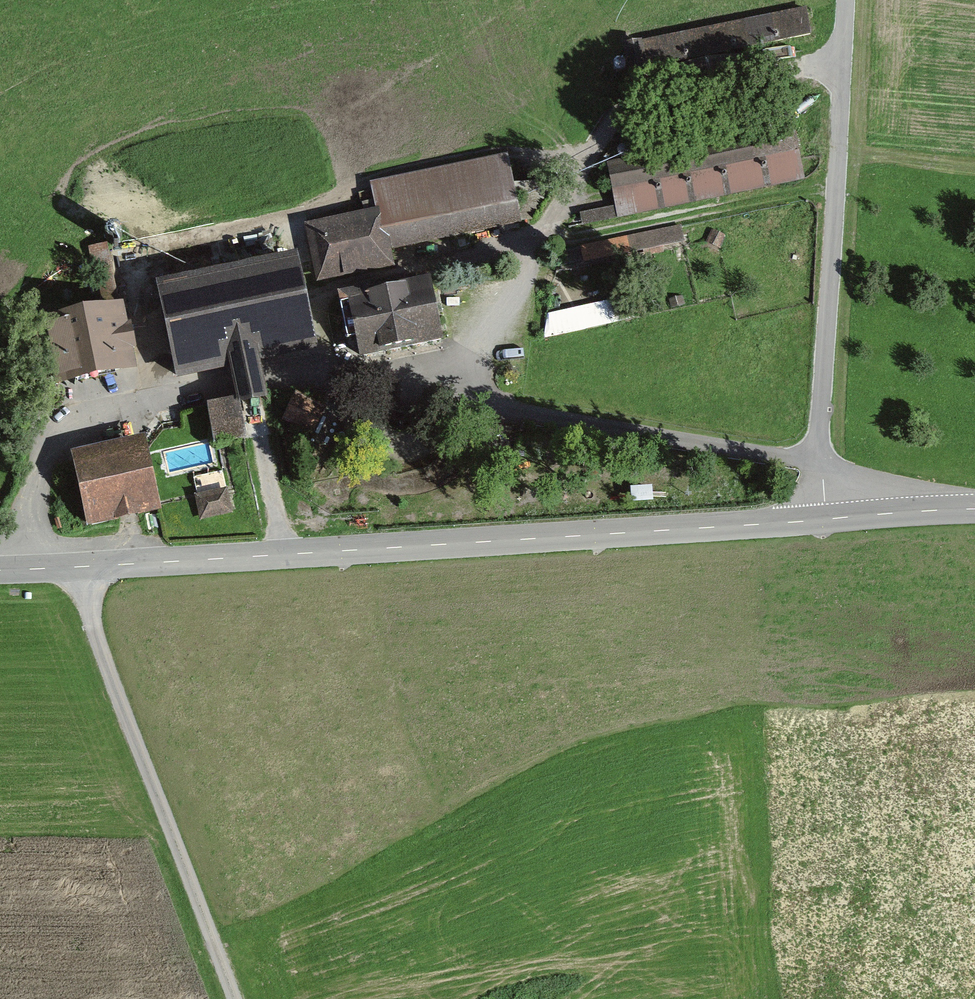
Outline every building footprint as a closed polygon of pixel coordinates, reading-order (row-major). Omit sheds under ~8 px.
[(640,65),(814,39),(810,9),(635,35),(640,65)] [(611,168),(621,216),(810,176),(800,128),(611,168)] [(381,212),(309,227),(321,285),(399,268),(395,249),(531,220),(517,156),(376,185),(381,212)] [(683,228),(584,239),(586,262),(686,251),(683,228)] [(294,263),(159,293),(177,375),(232,363),(240,399),(262,394),(255,359),(262,357),(260,347),(311,336),(294,263)] [(440,286),(352,304),(364,361),(452,342),(440,286)] [(549,308),(551,331),(627,322),(624,299),(549,308)] [(141,373),(128,305),(45,321),(58,389),(141,373)] [(245,439),(237,401),(212,406),(219,444),(245,439)] [(144,452),(79,466),(89,510),(136,500),(138,513),(157,509),(144,452)] [(225,491),(198,497),(202,517),(229,511),(225,491)]
